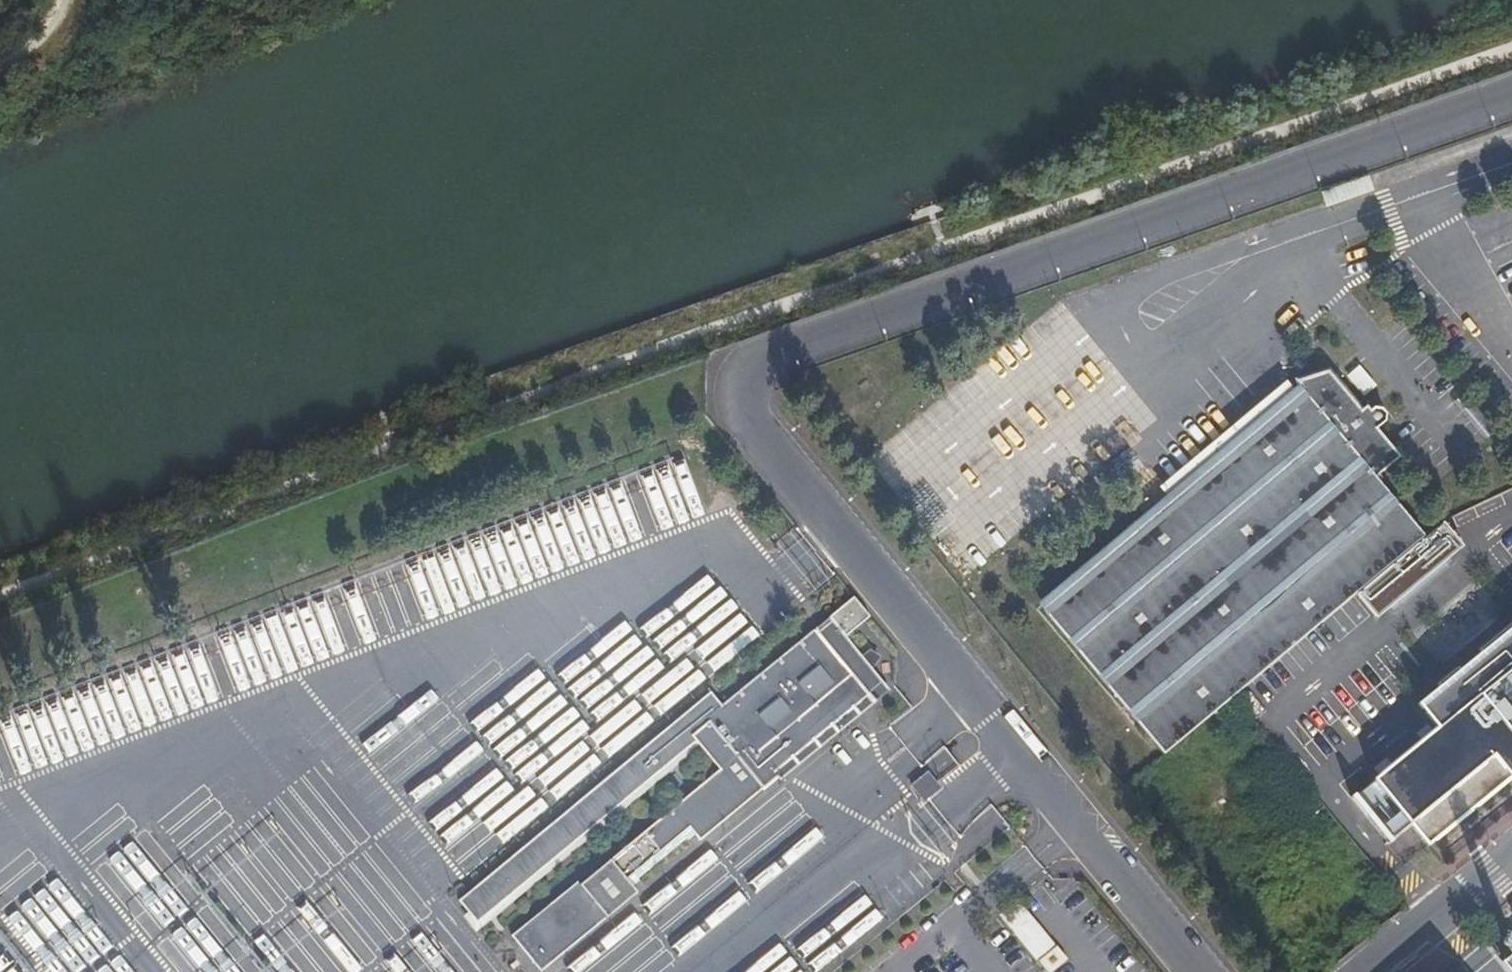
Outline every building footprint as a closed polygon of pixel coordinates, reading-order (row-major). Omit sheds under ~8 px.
[(1359,364),(1346,374),(1362,396),(1376,386),(1359,364)] [(1162,752),(1231,696),(1427,536),(1380,479),(1405,458),(1382,429),(1390,423),(1391,416),(1388,412),(1383,410),(1377,415),(1373,410),(1365,417),(1334,382),(1310,383),(1309,390),(1045,607),(1162,752)] [(507,934),(536,970),(634,890),(629,884),(636,879),(634,877),(683,837),(685,839),(691,834),(696,840),(760,788),(776,776),(777,778),(886,689),(829,619),(721,708),(708,692),(501,862),(500,860),(454,898),(463,909),(458,913),(471,929),(697,746),(716,769),(576,883),(573,880),(507,934)] [(1417,701),(1436,725),(1348,796),(1385,842),(1408,822),(1426,844),(1511,774),(1511,625),(1417,701)] [(941,790),(927,773),(911,787),(924,804),(941,790)] [(1029,967),(1036,962),(1049,952),(1014,908),(994,925),(1029,967)] [(1505,947),(1509,949),(1511,948),(1511,936),(1509,935),(1506,937),(1504,940),(1504,944),(1505,947)] [(1036,962),(1045,971),(1053,971),(1068,960),(1057,946),(1049,952),(1036,962)] [(1504,961),(1511,971),(1511,954),(1504,961)]
